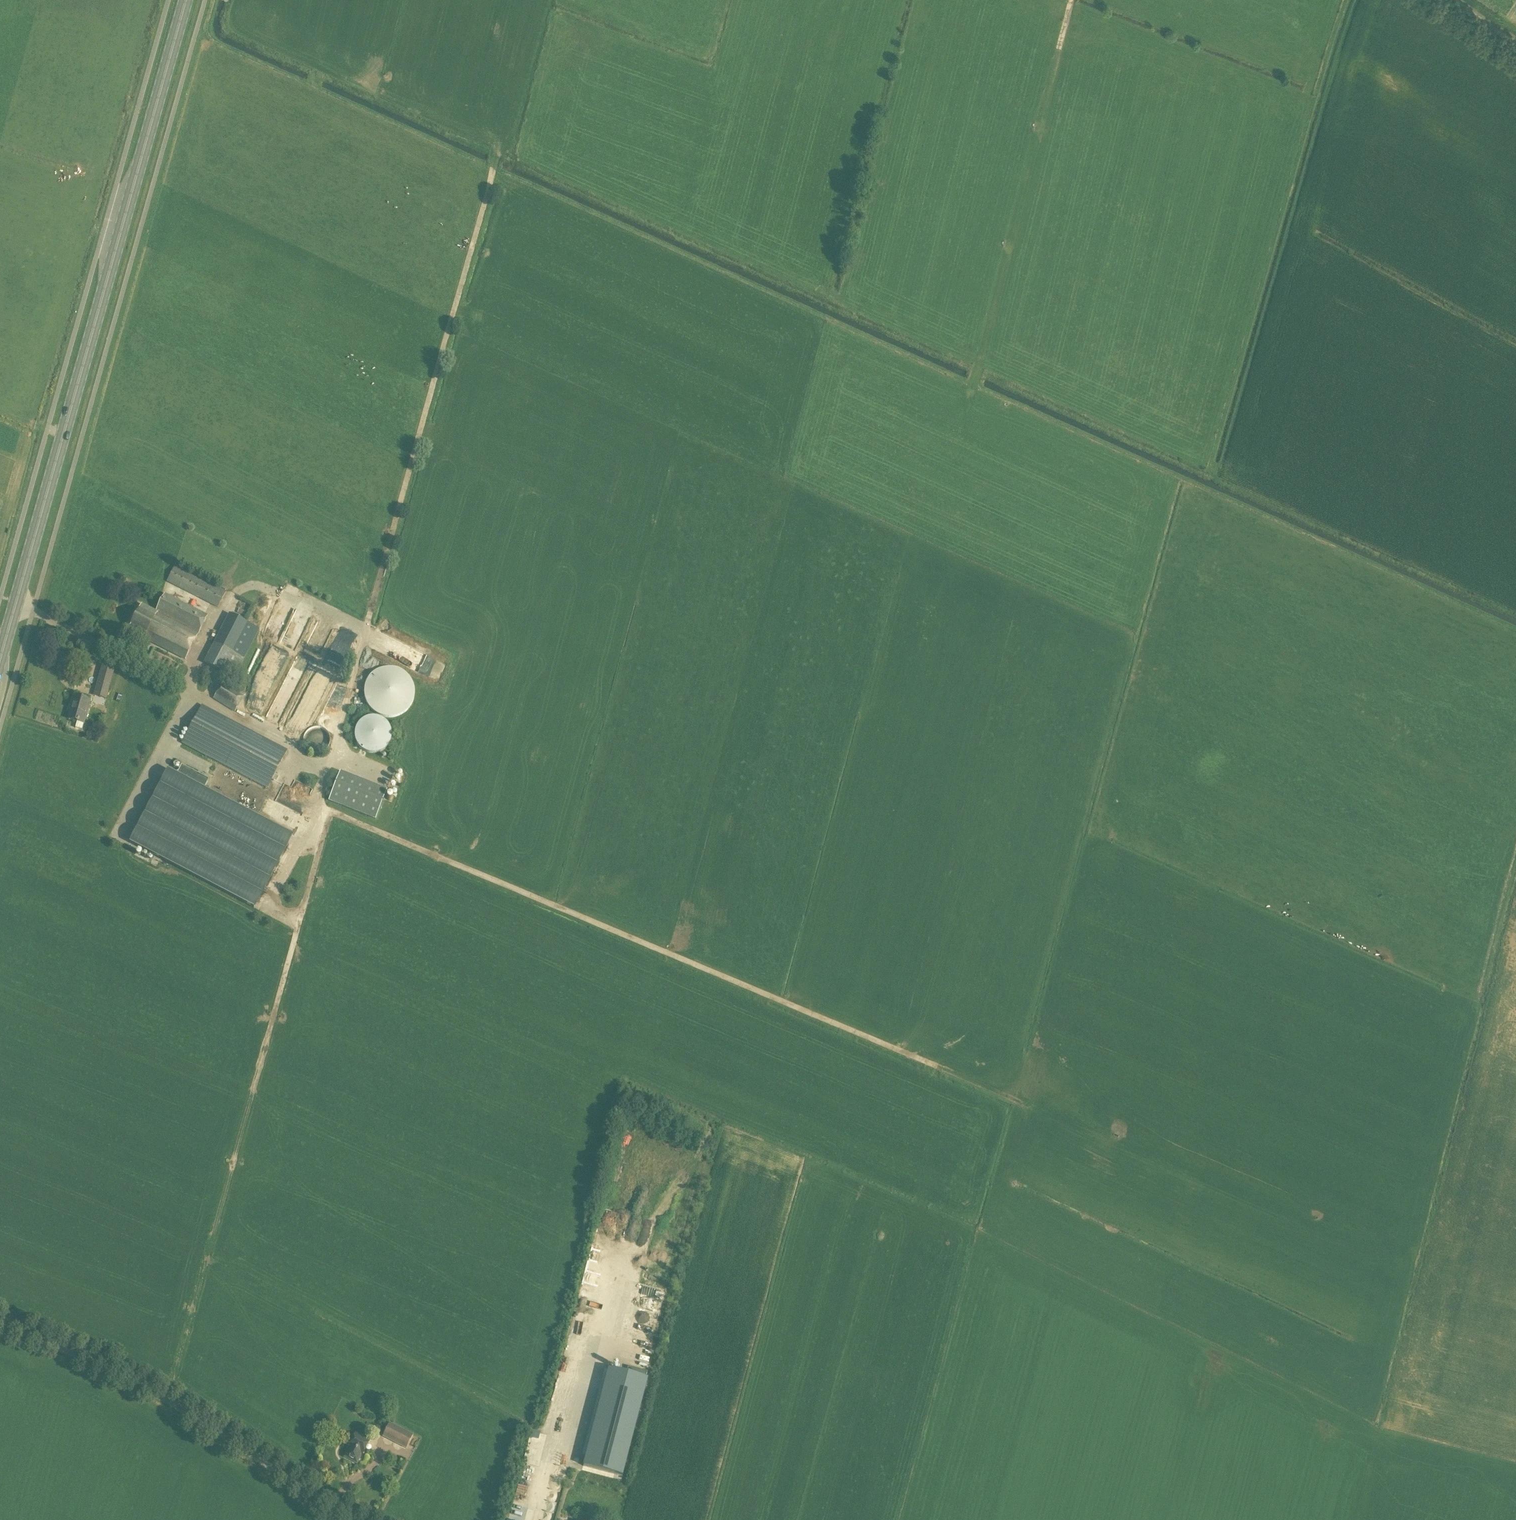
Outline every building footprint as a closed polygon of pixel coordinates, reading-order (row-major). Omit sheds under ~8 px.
[(223,602),(224,600),(222,599),(226,592),(175,566),(167,582),(218,608),(221,601),(223,602)] [(208,616),(165,594),(155,612),(142,605),(128,631),(185,660),(198,634),(208,616)] [(234,679),(259,629),(229,614),(204,664),(234,679)] [(334,638),(350,642),(353,631),(337,627),(334,638)] [(59,629),(51,632),(54,644),(63,641),(59,629)] [(260,711),(285,647),(274,642),(248,706),(260,711)] [(368,707),(374,713),(382,717),(391,718),(399,716),(406,711),(411,705),(414,698),(415,690),(413,682),(409,675),(402,670),(395,667),(387,666),(378,669),(371,674),(366,681),(363,690),(364,699),(368,707)] [(114,672),(105,669),(101,684),(110,687),(114,672)] [(235,712),(246,694),(224,681),(213,699),(235,712)] [(91,695),(106,699),(108,692),(93,688),(91,695)] [(84,724),(90,701),(72,696),(68,710),(71,711),(68,719),(84,724)] [(267,788),(286,751),(201,706),(182,743),(267,788)] [(325,725),(328,720),(318,714),(315,719),(325,725)] [(373,753),(376,753),(379,752),(381,751),(384,750),(386,748),(387,746),(389,744),(390,742),(391,739),(391,736),(391,734),(391,731),(390,728),(389,726),(388,724),(386,722),(384,720),(382,719),(379,717),(377,717),(374,716),(371,716),(368,717),(366,718),(363,719),(361,721),(359,722),(358,725),(356,727),(355,729),(355,732),(354,735),(355,737),(355,740),(356,743),(358,745),(359,747),(361,749),(363,751),(366,752),(368,753),(371,753),(373,753)] [(316,754),(319,754),(321,753),(323,753),(325,751),(327,750),(328,748),(329,746),(330,744),(330,741),(330,739),(330,737),(329,735),(328,733),(326,731),(325,730),(323,728),(321,728),(318,727),(316,727),(314,727),(312,728),(310,729),(308,731),(306,732),(305,734),(304,736),(304,738),(303,741),(304,743),(304,745),(305,747),(306,749),(308,751),(310,752),(312,753),(314,754),(316,754)] [(166,775),(130,843),(254,908),(292,835),(204,789),(209,779),(181,765),(177,774),(168,770),(166,775)] [(340,773),(328,801),(373,819),(384,792),(340,773)] [(632,1335),(629,1345),(635,1346),(637,1336),(632,1335)] [(600,1373),(603,1349),(596,1348),(594,1363),(593,1363),(592,1372),(600,1373)] [(648,1380),(608,1369),(583,1466),(623,1476),(648,1380)] [(406,1449),(413,1435),(389,1422),(382,1437),(406,1449)] [(361,1456),(369,1441),(356,1434),(347,1449),(348,1450),(345,1457),(356,1463),(360,1456),(361,1456)]
